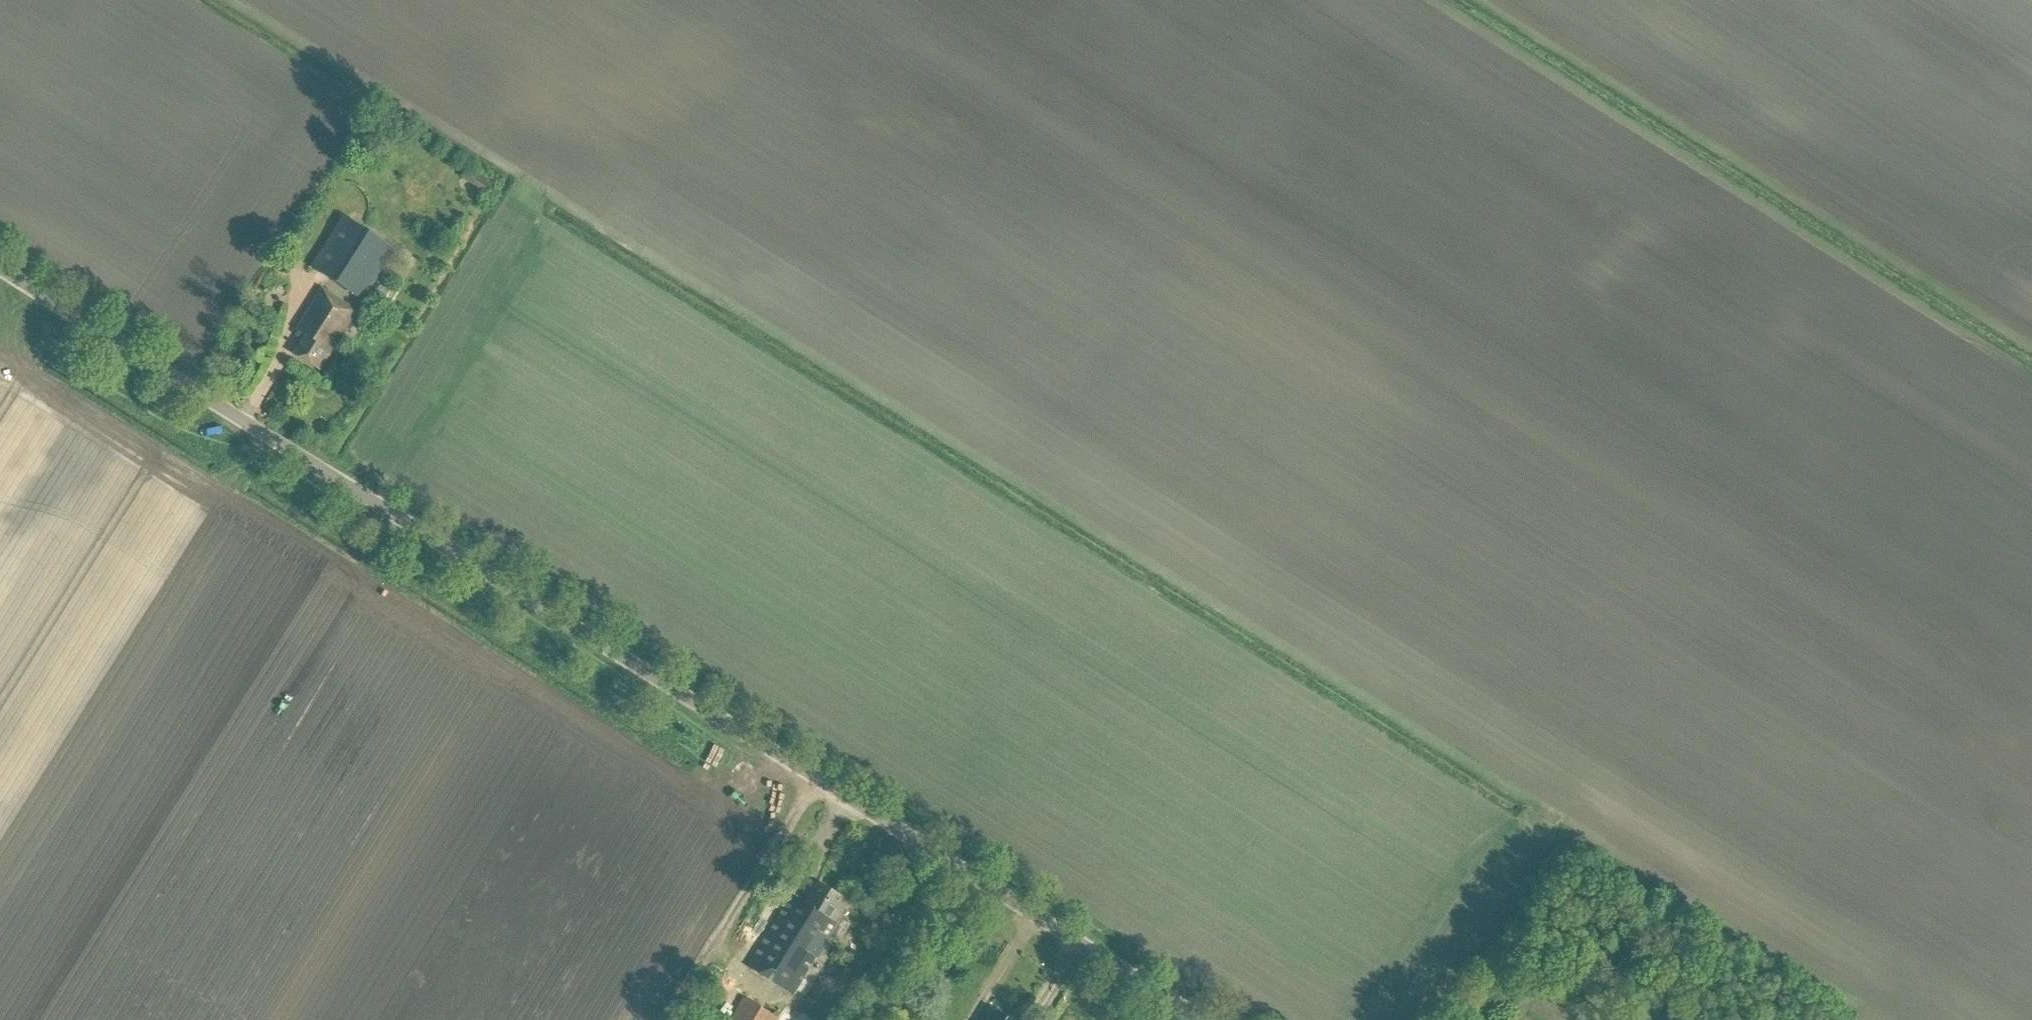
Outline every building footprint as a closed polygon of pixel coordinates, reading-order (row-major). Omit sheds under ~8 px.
[(486,196),(492,186),(467,170),(461,180),(486,196)] [(363,300),(396,249),(345,216),(312,267),(363,300)] [(380,286),(374,295),(383,302),(389,292),(380,286)] [(321,371),(358,312),(323,290),(298,329),(307,336),(295,355),(321,371)] [(794,994),(849,902),(818,884),(805,904),(793,896),(750,968),(794,994)] [(780,1019),(744,997),(731,1019),(779,1019),(780,1019)] [(994,1011),(989,1019),(1008,1019),(994,1011)]
